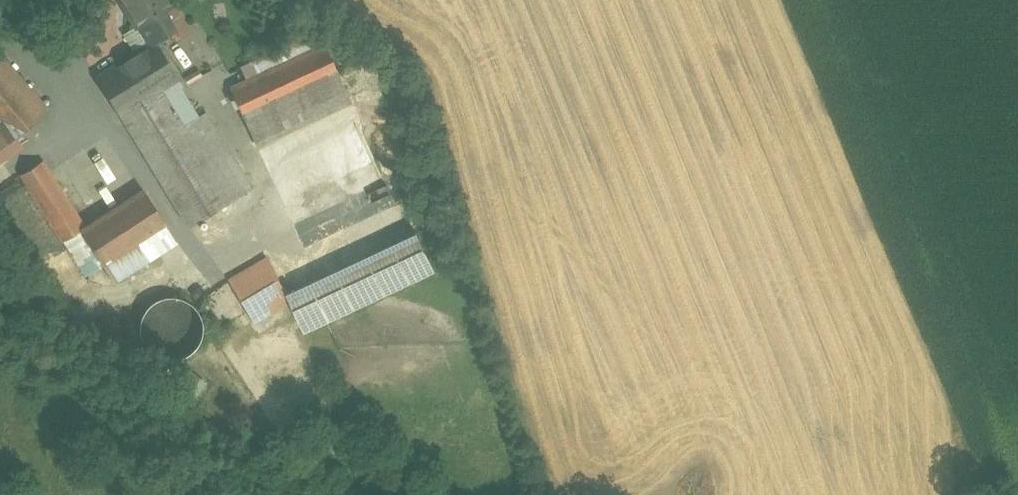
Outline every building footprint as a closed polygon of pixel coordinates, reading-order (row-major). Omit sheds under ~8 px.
[(169,0),(124,0),(145,39),(180,20),(169,0)] [(327,41),(230,86),(257,143),(354,99),(327,41)] [(157,43),(95,80),(113,111),(175,74),(157,43)] [(187,76),(121,114),(191,231),(256,193),(187,76)] [(59,230),(84,214),(39,144),(15,160),(59,230)] [(104,260),(169,221),(147,184),(82,223),(104,260)] [(296,228),(309,256),(411,214),(399,185),(296,228)] [(421,231),(292,293),(312,334),(441,272),(421,231)] [(294,308),(268,254),(225,275),(251,329),(294,308)] [(189,342),(186,300),(150,303),(152,344),(189,342)]
